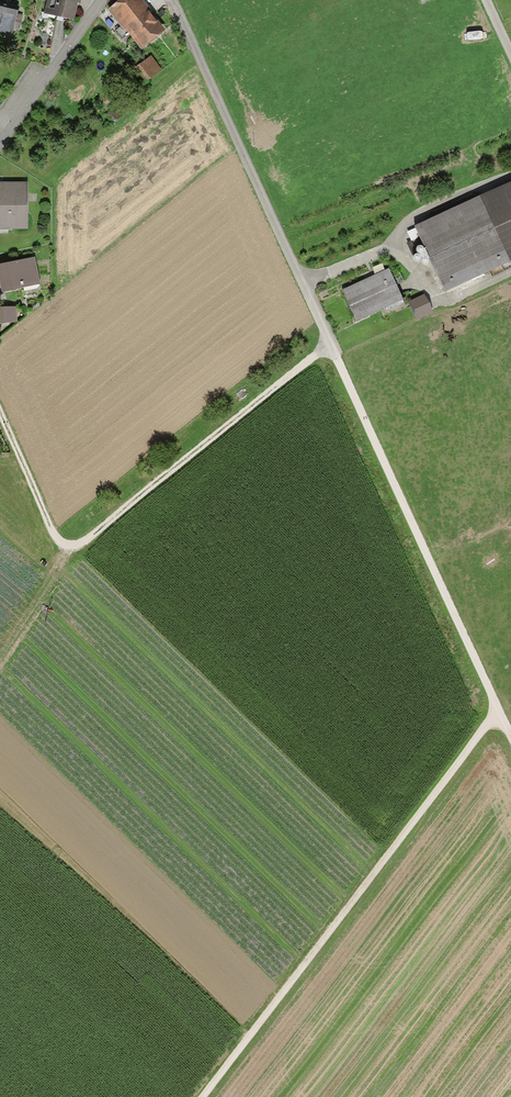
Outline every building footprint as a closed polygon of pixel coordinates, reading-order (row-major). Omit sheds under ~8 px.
[(79,0),(47,0),(44,14),(74,21),(79,0)] [(150,7),(144,0),(119,0),(108,9),(122,26),(117,31),(122,37),(129,32),(142,47),(164,29),(149,10),(148,8),(150,7)] [(19,7),(7,4),(0,2),(0,32),(11,35),(19,7)] [(162,69),(152,55),(139,65),(149,79),(162,69)] [(0,183),(0,230),(28,230),(28,183),(0,183)] [(415,228),(445,294),(510,263),(510,184),(415,228)] [(0,265),(0,282),(2,293),(40,284),(34,257),(0,265)] [(373,277),(342,291),(356,320),(402,299),(389,269),(373,277)] [(426,296),(409,302),(416,318),(432,312),(426,296)] [(15,322),(15,308),(0,308),(0,322),(15,322)]
